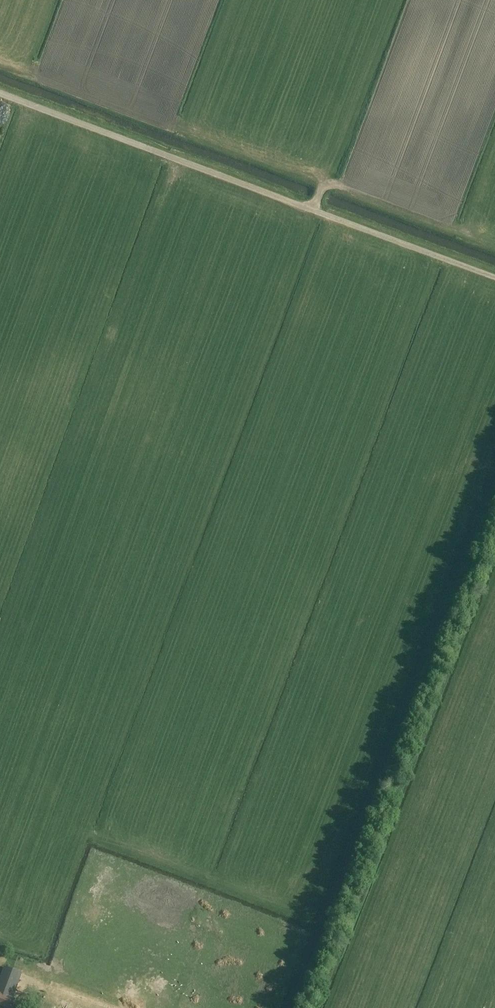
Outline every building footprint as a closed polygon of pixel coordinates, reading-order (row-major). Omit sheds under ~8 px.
[(22,974),(4,967),(0,978),(0,1007),(4,1007),(12,1007),(15,1000),(12,999),(22,974)]
